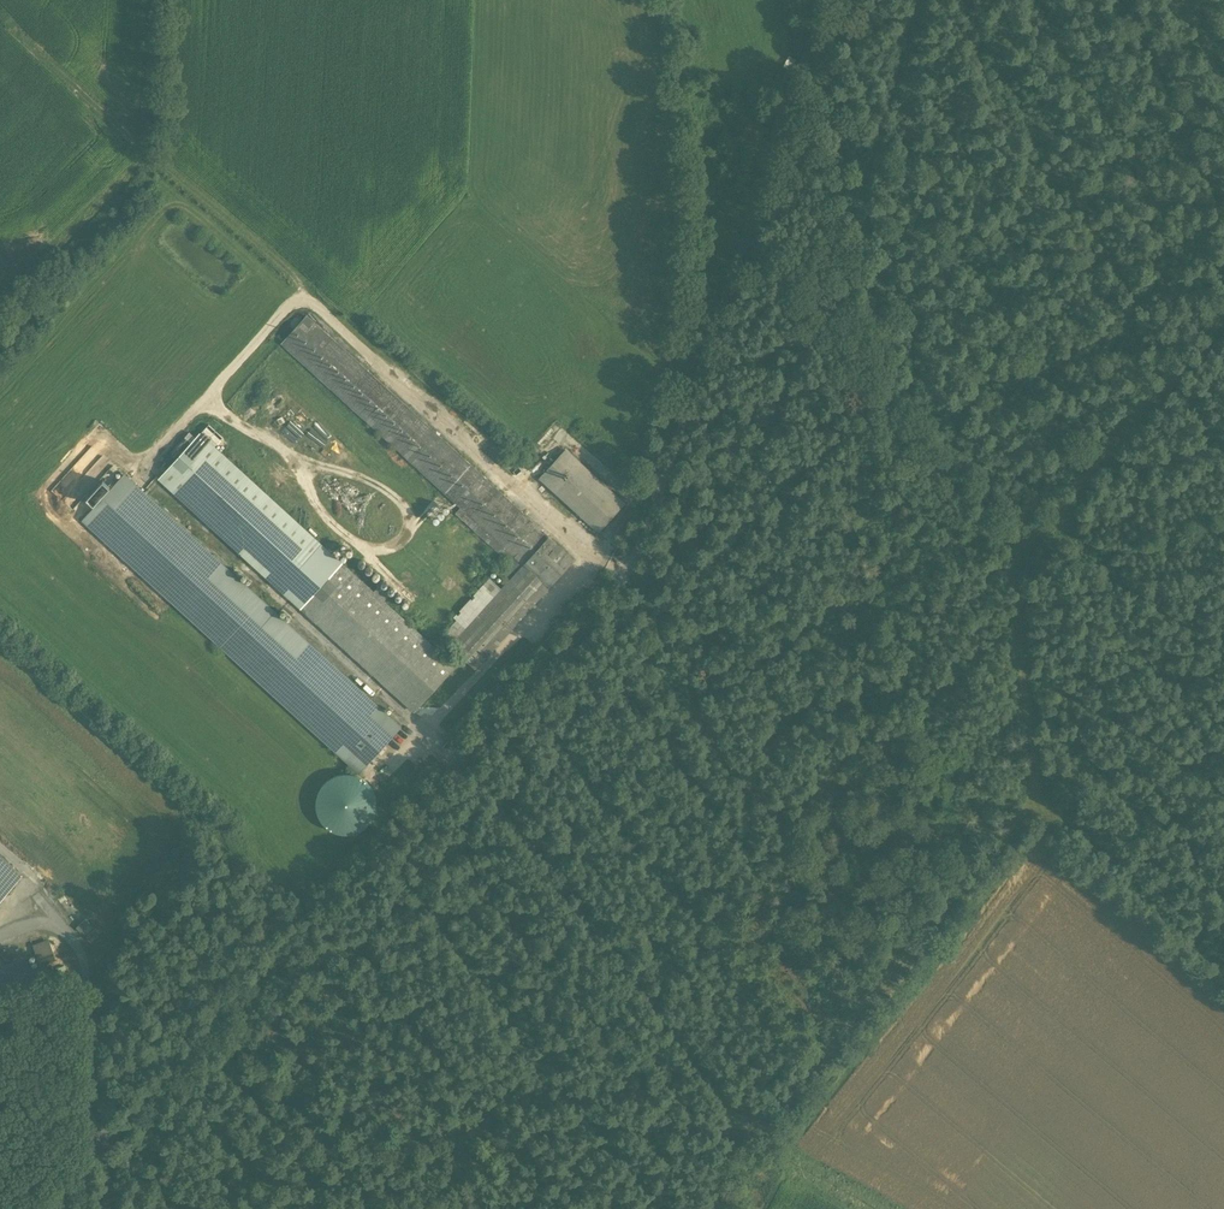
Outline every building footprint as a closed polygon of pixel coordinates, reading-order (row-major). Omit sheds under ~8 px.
[(574,566),(304,319),(278,348),(396,456),(389,463),(432,503),(438,496),(510,562),(496,577),(506,586),(448,649),(475,674),(574,566)] [(200,436),(160,481),(413,711),(454,667),(200,436)] [(562,451),(536,479),(592,531),(618,502),(562,451)] [(403,730),(124,474),(79,522),(103,544),(91,558),(158,619),(172,604),(360,777),(403,730)] [(374,809),(375,804),(374,798),(373,794),(370,789),(367,784),(363,781),(357,778),(352,776),(346,775),(341,776),(335,778),(329,781),(325,784),(322,789),(320,794),(318,798),(318,805),(319,811),(320,816),(323,820),(326,824),(331,827),(335,830),(341,832),(346,832),(352,832),(357,830),(362,827),(366,824),(369,820),(372,815),(374,809)] [(19,874),(0,857),(0,896),(19,874)] [(77,924),(91,939),(100,931),(85,916),(77,924)] [(34,956),(37,969),(60,964),(58,951),(34,956)] [(34,974),(28,954),(0,962),(0,984),(34,974)]
